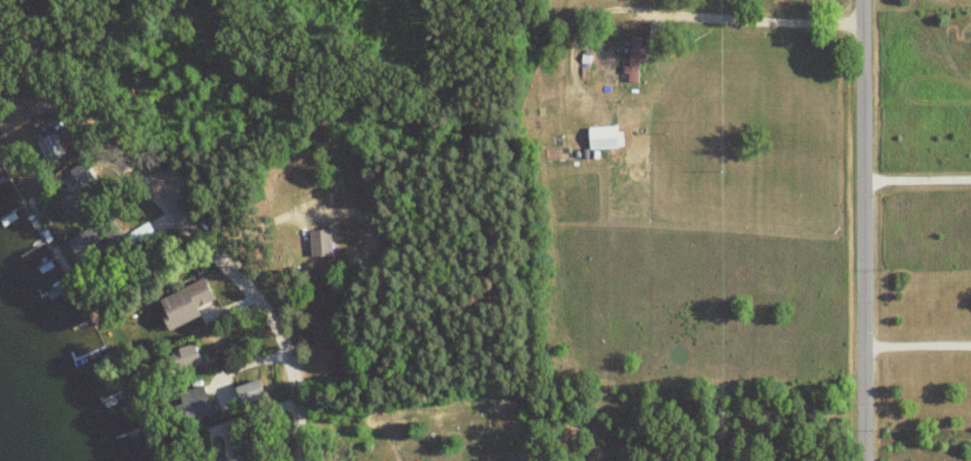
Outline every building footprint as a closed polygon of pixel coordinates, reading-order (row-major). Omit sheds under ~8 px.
[(640,37),(628,36),(626,84),(638,84),(640,37)] [(616,150),(615,128),(585,128),(586,150),(616,150)] [(38,141),(46,157),(54,153),(46,137),(38,141)] [(89,183),(87,164),(69,167),(72,185),(89,183)] [(56,199),(70,221),(87,209),(73,188),(56,199)] [(330,257),(327,230),(305,233),(309,260),(330,257)] [(196,319),(192,309),(209,302),(201,282),(153,301),(165,332),(196,319)] [(199,364),(193,345),(163,354),(169,373),(199,364)] [(237,402),(260,398),(257,383),(234,388),(237,402)] [(177,407),(172,407),(173,422),(205,420),(204,390),(176,391),(177,407)]
